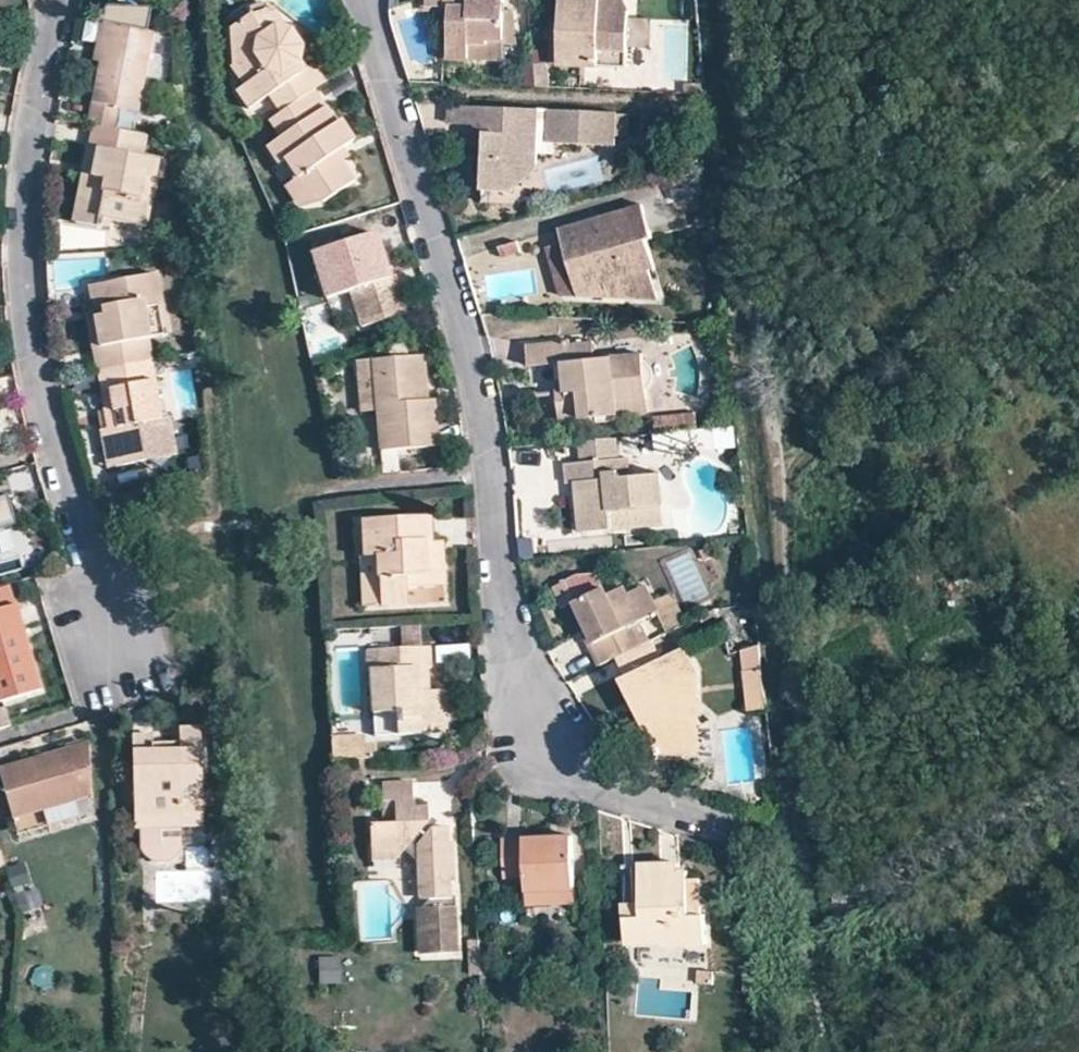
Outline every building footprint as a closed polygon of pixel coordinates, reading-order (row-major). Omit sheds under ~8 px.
[(430,9),(445,9),(449,9),(449,40),(467,40),(467,44),(488,45),(488,40),(504,40),(504,47),(513,47),(513,11),(504,11),(504,0),(430,0),(430,9)] [(560,28),(553,28),(552,65),(567,65),(626,67),(628,10),(624,0),(561,0),(560,28)] [(272,10),(249,18),(262,36),(275,28),(286,30),(272,10)] [(290,31),(286,30),(275,28),(262,36),(249,18),(230,32),(232,68),(245,88),(236,93),(248,110),(268,96),(305,72),(301,64),(303,48),(290,31)] [(92,103),(119,108),(139,112),(152,35),(108,26),(92,103)] [(467,40),(449,40),(450,52),(504,54),(504,47),(504,40),(488,40),(488,45),(467,44),(467,40)] [(544,65),(533,64),(535,88),(545,88),(544,65)] [(314,90),(325,83),(313,67),(305,72),(268,96),(280,114),(314,90)] [(320,112),(326,108),(314,90),(280,114),(268,122),(281,140),(320,112)] [(115,130),(119,108),(92,103),(88,125),(91,126),(115,130)] [(468,124),(468,106),(442,105),(442,124),(468,124)] [(611,111),(468,106),(468,124),(476,134),(474,189),(505,190),(507,164),(532,163),(533,152),(546,153),(546,140),(593,142),(593,131),(610,132),(611,111)] [(337,124),(326,108),(320,112),(331,128),(337,124)] [(331,128),(320,112),(281,140),(266,149),(277,166),(283,162),(293,154),(307,174),(296,180),(290,184),(306,207),(322,203),(355,181),(345,166),(338,166),(332,156),(337,153),(350,144),(337,124),(331,128)] [(145,136),(115,130),(91,126),(87,148),(142,158),(145,136)] [(610,143),(610,132),(593,131),(593,142),(610,143)] [(142,158),(87,148),(72,223),(97,228),(100,219),(147,227),(160,162),(142,158)] [(338,166),(345,166),(337,153),(332,156),(338,166)] [(293,154),(283,162),(296,180),(307,174),(293,154)] [(532,169),(532,163),(507,164),(505,190),(508,190),(532,169)] [(553,226),(572,296),(650,298),(644,270),(648,270),(640,239),(645,237),(636,204),(553,226)] [(390,278),(384,257),(377,235),(346,245),(312,257),(326,300),(349,293),(361,330),(407,313),(395,277),(390,278)] [(156,276),(97,287),(103,318),(93,319),(99,349),(148,341),(152,340),(146,310),(162,307),(156,276)] [(88,288),(91,308),(93,319),(103,318),(97,287),(88,288)] [(168,337),(162,307),(146,310),(152,340),(168,337)] [(99,349),(93,319),(91,308),(83,309),(91,351),(99,349)] [(152,362),(148,341),(99,349),(91,351),(95,373),(152,362)] [(529,367),(561,364),(563,381),(565,392),(557,392),(559,422),(619,416),(618,403),(645,402),(639,354),(613,356),(613,359),(593,360),(592,343),(569,345),(568,341),(527,346),(529,367)] [(423,357),(416,358),(420,390),(414,391),(415,403),(428,402),(423,357)] [(379,451),(407,449),(438,446),(437,427),(429,427),(428,402),(415,403),(414,391),(420,390),(416,358),(371,362),(379,451)] [(156,383),(152,362),(95,373),(98,393),(156,383)] [(554,382),(557,392),(565,392),(563,381),(554,382)] [(156,383),(98,393),(105,431),(114,468),(147,462),(143,445),(159,442),(156,422),(163,421),(156,383)] [(533,424),(559,422),(557,392),(530,394),(533,424)] [(435,401),(428,402),(429,427),(437,427),(435,401)] [(646,413),(645,402),(618,403),(619,416),(646,413)] [(711,445),(709,427),(699,428),(699,429),(701,446),(711,445)] [(701,446),(699,429),(699,428),(655,433),(657,450),(701,446)] [(114,468),(105,431),(99,431),(107,470),(114,468)] [(568,483),(574,483),(582,482),(583,492),(575,492),(579,532),(613,529),(611,511),(662,507),(659,473),(630,474),(629,458),(566,464),(568,483)] [(582,482),(574,483),(575,492),(583,492),(582,482)] [(664,524),(662,507),(611,511),(613,529),(664,524)] [(429,519),(392,521),(361,523),(364,558),(377,557),(381,607),(409,604),(408,590),(430,588),(427,543),(430,543),(429,519)] [(430,543),(427,543),(430,588),(444,587),(441,542),(430,543)] [(364,558),(359,559),(362,608),(381,607),(377,557),(364,558)] [(646,585),(627,594),(636,609),(653,600),(646,585)] [(659,612),(653,600),(636,609),(627,594),(625,588),(608,596),(604,588),(573,604),(593,645),(634,625),(659,612)] [(40,690),(16,608),(0,612),(0,703),(40,690)] [(422,625),(401,625),(401,644),(422,644),(422,625)] [(599,667),(617,658),(644,644),(634,625),(593,645),(589,647),(599,667)] [(652,641),(644,644),(617,658),(627,678),(662,660),(652,641)] [(471,660),(471,645),(435,646),(436,661),(471,660)] [(420,693),(418,669),(428,669),(431,669),(431,648),(376,652),(378,672),(370,672),(373,716),(396,715),(397,737),(422,735),(421,719),(431,718),(429,693),(420,693)] [(684,649),(662,660),(627,678),(623,680),(659,756),(683,744),(673,720),(691,711),(679,685),(697,676),(684,649)] [(429,693),(428,669),(418,669),(420,693),(429,693)] [(756,672),(735,674),(738,711),(759,710),(756,672)] [(683,744),(659,756),(697,756),(697,676),(679,685),(691,711),(673,720),(683,744)] [(443,692),(429,693),(431,718),(421,719),(422,735),(447,734),(443,692)] [(0,705),(0,729),(11,725),(3,704),(0,705)] [(154,746),(154,735),(153,725),(134,726),(135,817),(201,816),(199,725),(180,734),(179,746),(154,746)] [(180,734),(154,735),(154,746),(179,746),(180,734)] [(370,757),(368,735),(336,736),(337,759),(370,757)] [(61,751),(63,759),(43,765),(40,757),(0,769),(0,777),(13,820),(38,813),(69,803),(89,798),(88,777),(87,742),(61,751)] [(444,770),(446,751),(427,749),(426,769),(444,770)] [(61,751),(40,757),(43,765),(63,759),(61,751)] [(382,784),(383,803),(394,802),(395,826),(384,825),(370,826),(372,862),(396,861),(404,852),(416,863),(418,901),(452,900),(452,884),(455,884),(453,845),(449,844),(448,829),(428,830),(428,824),(426,808),(412,808),(412,783),(382,784)] [(383,803),(384,825),(395,826),(394,802),(383,803)] [(71,815),(69,803),(38,813),(41,823),(71,815)] [(201,816),(135,817),(136,827),(173,826),(201,826),(201,816)] [(171,860),(173,826),(136,827),(136,852),(146,860),(171,860)] [(504,879),(526,879),(527,893),(574,891),(572,836),(524,837),(503,838),(504,879)] [(26,880),(20,862),(3,866),(5,872),(8,885),(18,882),(26,880)] [(624,866),(627,918),(642,917),(640,883),(655,883),(654,872),(680,871),(679,863),(624,866)] [(689,870),(680,871),(654,872),(655,883),(640,883),(642,917),(627,918),(629,946),(663,945),(664,950),(706,947),(705,914),(701,914),(691,916),(690,880),(689,870)] [(699,879),(690,880),(691,916),(701,914),(699,879)] [(20,890),(18,882),(8,885),(11,893),(20,890)] [(27,915),(20,890),(11,893),(18,918),(27,915)] [(457,906),(417,907),(418,952),(459,951),(457,906)] [(318,985),(341,986),(343,956),(319,955),(318,985)]
